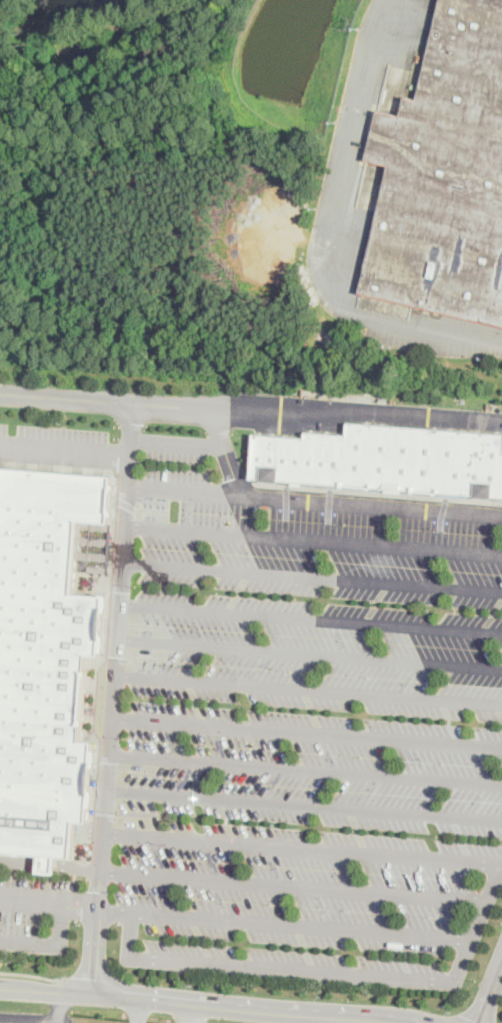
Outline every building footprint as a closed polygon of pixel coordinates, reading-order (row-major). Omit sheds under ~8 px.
[(408,84),(398,81),(392,104),(370,99),(356,161),(386,168),(357,294),(501,327),(501,0),(427,0),(408,84)] [(412,305),(360,292),(357,306),(409,318),(412,305)] [(349,419),(349,434),(308,429),(307,437),(257,432),(254,477),(501,497),(501,431),(349,419)] [(0,459),(0,850),(43,853),(42,863),(41,871),(57,872),(57,864),(57,859),(74,860),(77,820),(89,821),(95,741),(78,740),(85,649),(100,650),(104,593),(77,591),(82,522),(117,524),(121,467),(0,459)]
